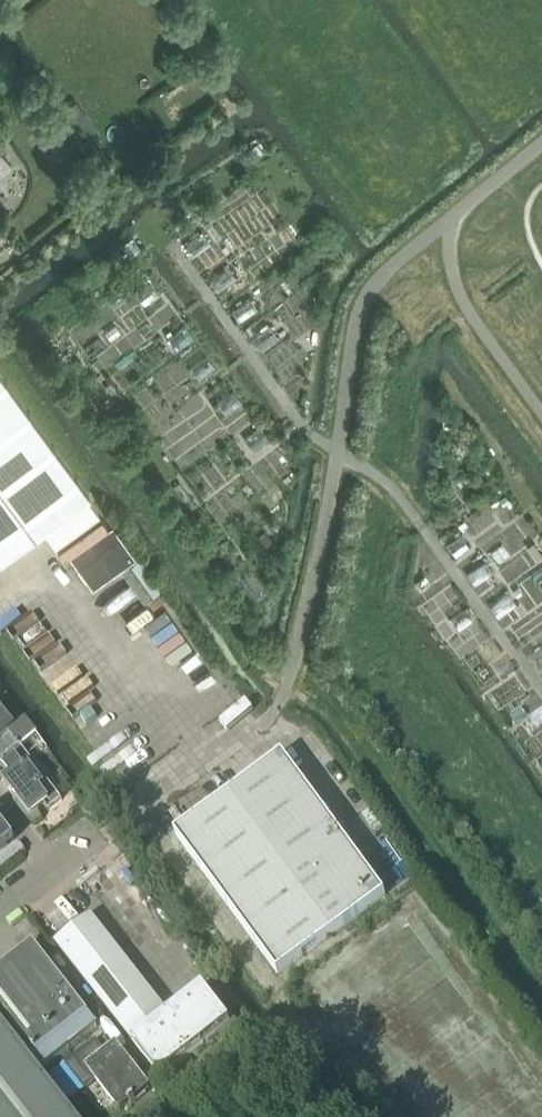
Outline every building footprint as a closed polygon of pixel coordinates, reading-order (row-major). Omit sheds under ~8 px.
[(0,74),(0,102),(14,91),(0,74)] [(258,142),(251,148),(256,155),(263,150),(258,142)] [(11,167),(0,153),(0,175),(11,167)] [(205,232),(187,245),(195,256),(213,243),(205,232)] [(133,237),(122,245),(130,256),(141,248),(133,237)] [(230,268),(211,281),(218,291),(237,278),(230,268)] [(153,282),(139,293),(147,303),(161,293),(153,282)] [(252,297),(233,310),(241,321),(259,309),(252,297)] [(148,321),(140,327),(148,338),(156,332),(148,321)] [(271,326),(254,339),(261,349),(279,335),(271,326)] [(186,328),(170,339),(178,350),(194,338),(186,328)] [(100,337),(84,348),(92,359),(108,347),(100,337)] [(157,347),(138,360),(147,373),(166,359),(157,347)] [(207,356),(192,368),(199,379),(215,367),(207,356)] [(90,492),(0,369),(0,559),(89,493),(90,492)] [(192,381),(187,385),(191,390),(196,386),(192,381)] [(234,390),(218,402),(226,413),(242,401),(234,390)] [(261,427),(245,439),(254,451),(270,439),(261,427)] [(460,448),(450,453),(454,461),(464,456),(460,448)] [(180,481),(173,486),(185,502),(192,497),(180,481)] [(137,557),(114,526),(70,558),(93,589),(137,557)] [(265,532),(258,538),(266,548),(273,542),(265,532)] [(462,535),(448,545),(456,557),(470,547),(462,535)] [(502,544),(492,552),(500,563),(510,555),(502,544)] [(487,561),(469,574),(476,585),(494,571),(487,561)] [(252,572),(242,580),(257,599),(268,591),(252,572)] [(509,593),(491,606),(499,617),(517,604),(509,593)] [(423,594),(416,599),(420,605),(427,600),(423,594)] [(467,606),(451,618),(459,630),(476,618),(467,606)] [(530,660),(538,671),(541,668),(541,651),(530,660)] [(508,663),(497,670),(502,677),(513,670),(508,663)] [(525,722),(533,733),(541,727),(541,710),(525,722)] [(11,731),(0,718),(0,740),(11,731)] [(38,735),(26,719),(11,731),(0,740),(0,777),(35,822),(41,818),(36,812),(44,805),(48,810),(61,799),(21,748),(38,735)] [(331,935),(382,898),(386,895),(283,755),(229,794),(331,935)] [(278,974),(331,935),(229,794),(175,834),(278,974)] [(14,839),(0,822),(0,850),(14,839)] [(90,916),(55,944),(132,1043),(167,1016),(90,916)] [(88,1015),(33,945),(0,971),(0,1020),(30,1059),(40,1071),(96,1026),(88,1015)] [(168,1015),(167,1016),(132,1043),(160,1079),(230,1025),(203,989),(169,1016),(168,1015)] [(30,1059),(0,1020),(0,1116),(75,1116),(40,1071),(30,1059)] [(103,1057),(92,1042),(63,1065),(82,1090),(95,1080),(119,1111),(147,1089),(115,1048),(103,1057)]
